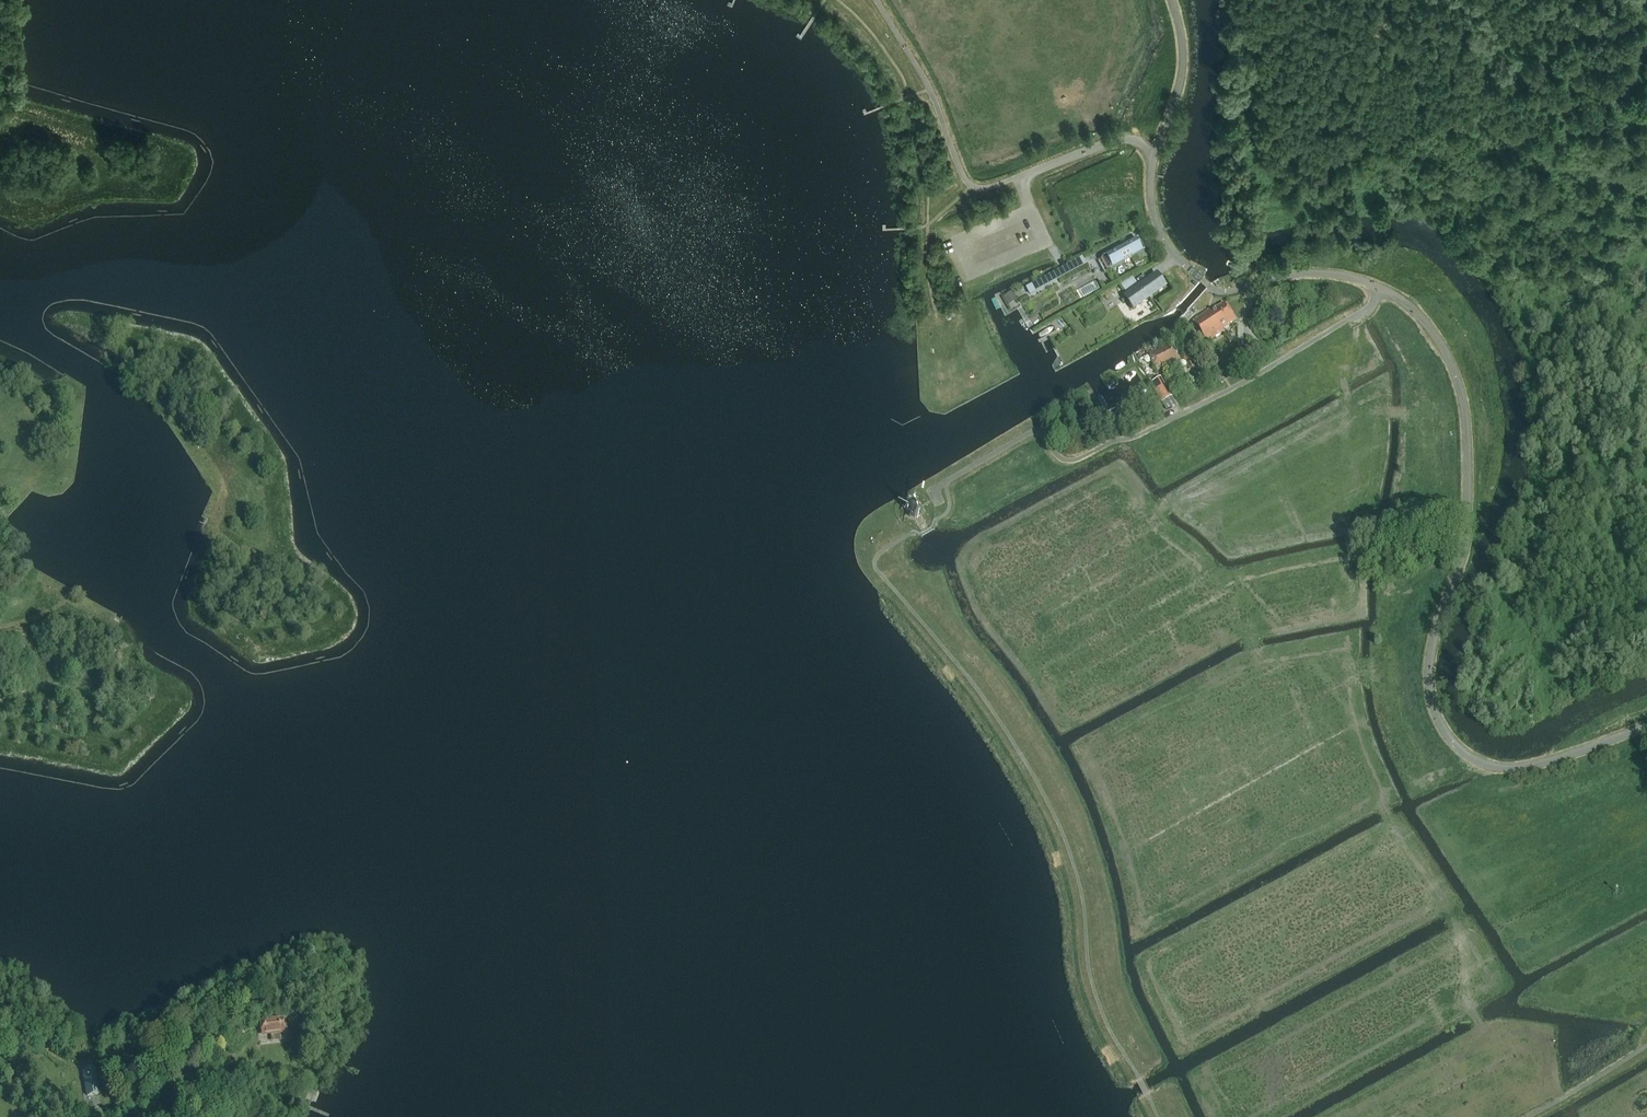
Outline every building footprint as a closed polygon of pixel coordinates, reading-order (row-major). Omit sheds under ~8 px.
[(1137,239),(1104,258),(1111,271),(1144,252),(1137,239)] [(1065,275),(1068,284),(1091,275),(1088,266),(1065,275)] [(1052,284),(1064,278),(1060,270),(1048,276),(1052,284)] [(1134,309),(1163,288),(1162,288),(1165,286),(1158,276),(1155,278),(1155,277),(1126,298),(1134,309)] [(1124,293),(1136,285),(1132,280),(1121,288),(1124,293)] [(1016,301),(1011,292),(1003,297),(1008,305),(1016,301)] [(1209,312),(1208,310),(1192,320),(1207,342),(1223,331),(1222,329),(1235,320),(1223,303),(1209,312)] [(1189,340),(1182,345),(1186,352),(1193,348),(1189,340)] [(1171,343),(1149,354),(1157,370),(1179,359),(1171,343)] [(1255,345),(1254,344),(1247,348),(1252,358),(1264,352),(1259,343),(1255,345)] [(1231,353),(1237,365),(1251,358),(1245,346),(1231,353)] [(1184,359),(1190,370),(1196,367),(1191,356),(1184,359)] [(1170,398),(1160,379),(1151,384),(1162,403),(1170,398)] [(1141,412),(1157,403),(1151,394),(1136,404),(1141,412)] [(909,505),(907,512),(911,517),(916,518),(919,515),(921,514),(922,509),(919,504),(914,502),(912,503),(909,505)] [(262,1020),(262,1021),(261,1022),(262,1031),(263,1031),(263,1033),(284,1030),(282,1017),(262,1020)] [(262,1067),(253,1060),(247,1068),(255,1074),(262,1067)] [(94,1069),(82,1071),(87,1096),(99,1094),(94,1069)] [(259,1107),(252,1111),(255,1116),(265,1116),(259,1107)]
